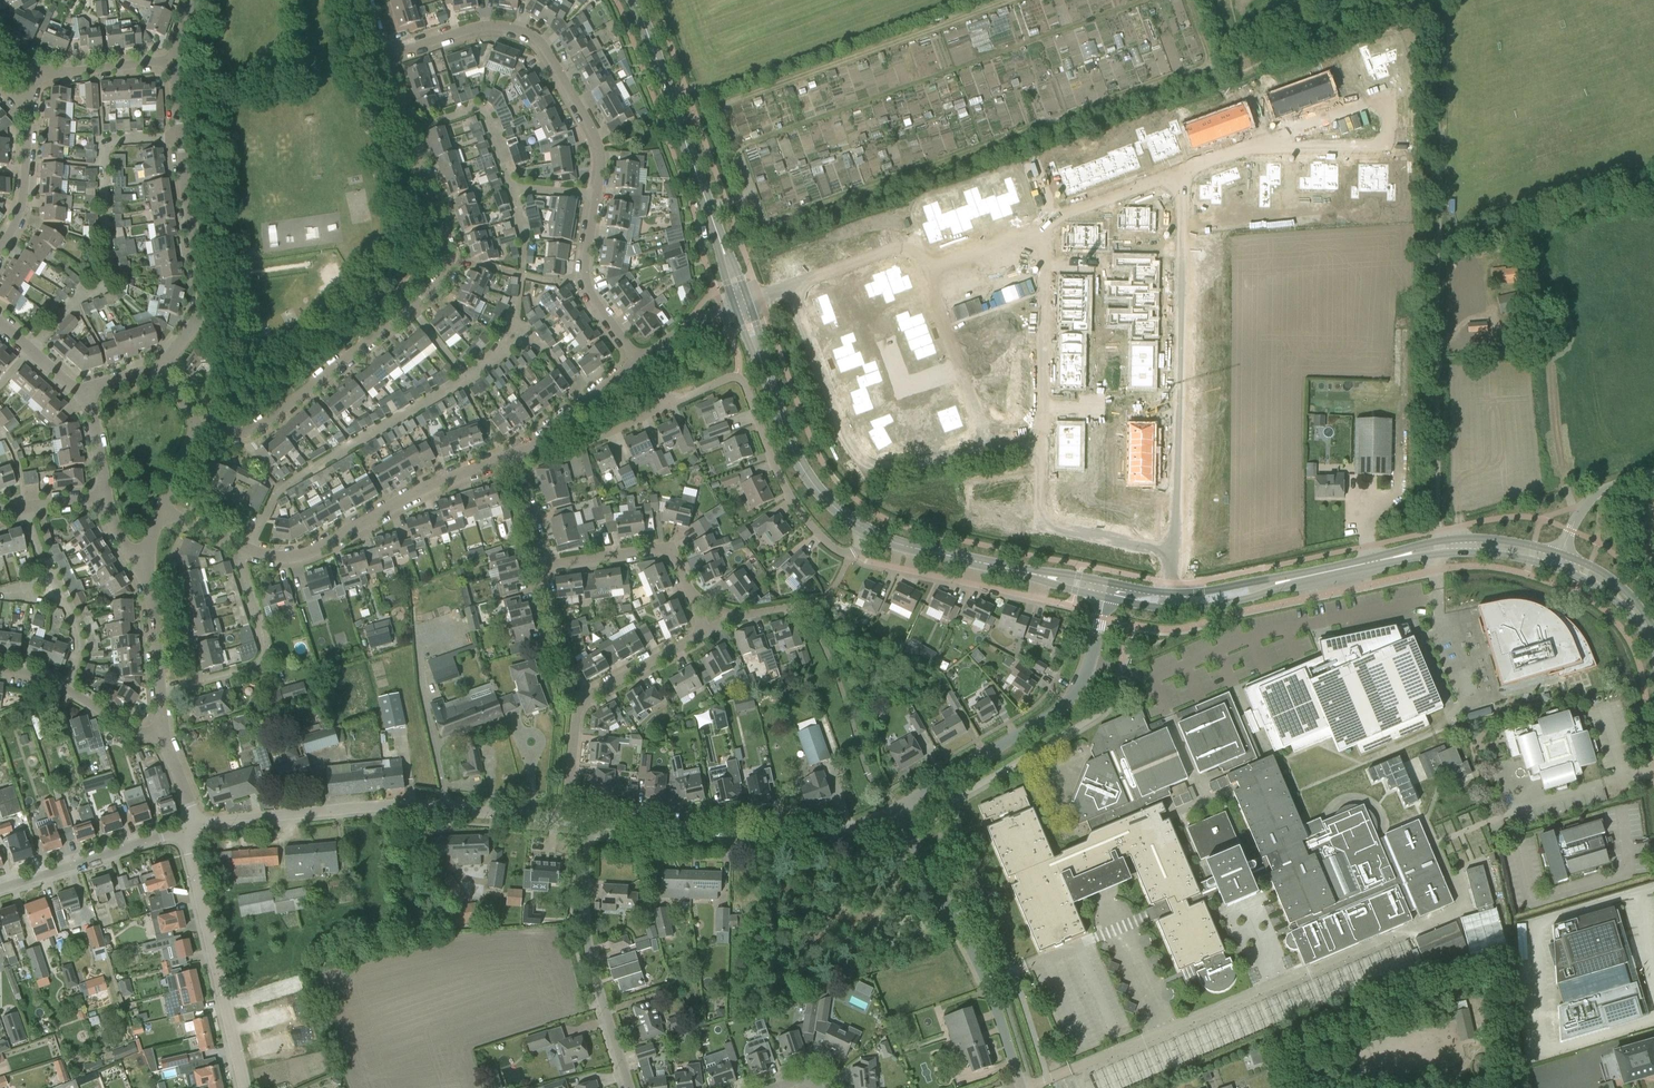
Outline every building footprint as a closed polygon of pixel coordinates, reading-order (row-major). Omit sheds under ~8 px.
[(13,12),(33,0),(0,0),(0,11),(7,7),(11,13),(13,12)] [(13,12),(16,17),(10,27),(21,33),(19,37),(30,42),(43,16),(33,11),(37,4),(34,0),(33,0),(13,12)] [(148,9),(151,0),(150,0),(120,0),(148,9)] [(416,1),(413,2),(413,0),(390,0),(391,2),(388,3),(392,17),(415,9),(415,10),(418,9),(417,4),(416,1)] [(464,0),(445,0),(446,3),(452,2),(454,12),(459,11),(459,13),(467,12),(464,0)] [(467,12),(474,10),(474,8),(479,7),(477,0),(464,0),(467,12)] [(505,9),(506,0),(494,0),(493,5),(497,6),(497,8),(505,9)] [(505,9),(512,10),(513,9),(517,9),(519,0),(506,0),(505,9)] [(553,0),(531,0),(531,1),(536,5),(530,14),(531,15),(530,17),(538,22),(540,20),(540,21),(553,0)] [(540,21),(550,27),(556,18),(562,21),(572,5),(564,0),(553,0),(540,21)] [(96,3),(98,19),(107,17),(105,2),(96,3)] [(43,22),(48,24),(52,14),(56,7),(52,5),(43,22)] [(153,8),(145,31),(163,37),(171,14),(153,8)] [(418,18),(415,10),(415,9),(392,17),(397,33),(409,29),(410,33),(425,28),(422,17),(421,17),(418,18)] [(436,15),(439,23),(448,20),(446,12),(436,15)] [(559,37),(565,48),(588,35),(583,25),(588,22),(583,13),(573,19),(575,21),(565,26),(569,32),(559,37)] [(83,19),(77,19),(76,19),(79,39),(80,47),(88,46),(88,51),(102,49),(99,29),(90,30),(88,23),(83,19)] [(107,48),(120,46),(118,29),(119,29),(118,26),(117,20),(106,22),(107,28),(105,28),(106,37),(107,48)] [(120,46),(120,49),(134,47),(133,45),(141,44),(141,42),(151,41),(143,29),(139,30),(139,27),(138,27),(135,23),(130,24),(130,27),(119,29),(118,29),(120,46)] [(52,51),(53,48),(52,48),(59,32),(58,32),(47,27),(39,46),(52,51)] [(52,48),(53,48),(65,53),(70,39),(71,34),(59,29),(58,32),(59,32),(52,48)] [(588,35),(565,48),(571,58),(581,53),(584,58),(597,51),(591,41),(588,35)] [(1365,39),(1356,42),(1368,77),(1375,74),(1377,81),(1390,76),(1385,64),(1389,63),(1385,53),(1371,58),(1365,39)] [(500,73),(502,66),(501,66),(508,49),(502,46),(503,44),(497,41),(494,48),(488,45),(483,56),(481,57),(481,58),(484,68),(486,67),(500,73)] [(484,74),(484,68),(481,58),(481,57),(480,56),(474,58),(470,47),(464,49),(464,52),(459,54),(465,72),(467,78),(479,74),(484,74)] [(511,77),(512,79),(522,72),(521,70),(525,60),(518,58),(521,50),(514,48),(513,51),(508,49),(501,66),(502,66),(513,70),(511,77)] [(618,63),(626,59),(623,50),(618,52),(618,63)] [(452,76),(465,72),(459,54),(453,56),(452,53),(445,55),(452,76)] [(579,72),(585,82),(607,70),(610,68),(607,62),(603,64),(597,54),(585,61),(588,67),(579,72)] [(409,77),(411,83),(429,77),(425,65),(430,63),(428,57),(402,65),(406,78),(409,77)] [(518,83),(524,94),(525,95),(541,85),(538,80),(540,78),(537,72),(530,76),(526,70),(522,72),(512,79),(516,85),(518,83)] [(600,87),(603,92),(615,86),(610,76),(607,70),(585,82),(591,92),(600,87)] [(410,90),(414,103),(435,96),(441,94),(435,75),(429,77),(411,83),(413,89),(410,90)] [(1326,78),(1316,82),(1323,102),(1333,98),(1326,78)] [(128,101),(141,101),(141,86),(140,80),(127,81),(128,101)] [(129,109),(128,101),(127,81),(113,82),(115,102),(115,110),(129,109)] [(110,110),(115,110),(115,102),(113,82),(100,83),(101,103),(109,102),(110,110)] [(1316,82),(1306,85),(1314,105),(1323,102),(1316,82)] [(86,109),(92,111),(93,111),(98,111),(96,85),(89,85),(89,83),(85,84),(86,109)] [(156,111),(156,114),(163,114),(161,91),(155,91),(154,85),(141,86),(141,101),(142,112),(156,111)] [(449,87),(451,93),(457,91),(455,85),(449,87)] [(531,105),(534,111),(553,101),(550,95),(546,89),(544,90),(541,85),(525,95),(524,94),(519,97),(522,102),(527,99),(531,105)] [(1306,85),(1297,89),(1304,108),(1314,105),(1306,85)] [(597,104),(603,114),(619,104),(620,104),(625,101),(621,95),(615,86),(603,92),(606,98),(597,104)] [(483,94),(489,97),(492,90),(486,88),(483,94)] [(51,89),(50,102),(65,103),(65,104),(70,104),(71,90),(51,89)] [(471,91),(474,100),(481,99),(477,89),(471,91)] [(1297,89),(1288,92),(1295,112),(1304,108),(1297,89)] [(492,106),(500,95),(492,90),(489,97),(486,102),(492,106)] [(1288,92),(1278,95),(1285,115),(1295,112),(1288,92)] [(459,95),(462,104),(468,102),(465,93),(459,95)] [(504,107),(500,96),(502,94),(501,93),(500,95),(492,106),(494,111),(495,111),(498,110),(504,107)] [(1278,95),(1268,99),(1275,119),(1285,115),(1278,95)] [(435,96),(414,103),(416,109),(419,109),(421,115),(439,109),(435,96)] [(537,116),(542,128),(559,120),(557,115),(560,114),(557,108),(553,101),(534,111),(537,116)] [(45,102),(44,117),(64,118),(65,104),(65,103),(50,102),(45,102)] [(619,104),(603,114),(608,124),(618,118),(621,124),(634,117),(628,107),(623,110),(620,104),(619,104)] [(498,110),(495,111),(496,113),(498,118),(511,114),(508,106),(504,107),(498,110)] [(645,108),(638,112),(642,120),(642,121),(650,118),(649,116),(646,109),(645,108)] [(1243,108),(1233,112),(1240,132),(1250,128),(1243,108)] [(1233,112),(1223,115),(1230,135),(1240,132),(1233,112)] [(1223,115),(1214,119),(1221,139),(1230,135),(1223,115)] [(49,120),(48,132),(69,133),(69,121),(64,120),(64,118),(44,117),(44,120),(49,120)] [(470,119),(472,125),(478,123),(476,117),(470,119)] [(1180,129),(1176,118),(1171,120),(1174,131),(1180,129)] [(1214,119),(1204,122),(1212,142),(1221,139),(1214,119)] [(92,126),(93,138),(99,137),(98,120),(90,120),(91,126),(92,126)] [(563,141),(561,134),(567,131),(565,125),(562,126),(559,120),(542,128),(547,139),(539,142),(540,148),(549,146),(549,145),(563,141)] [(1204,122),(1195,126),(1202,146),(1212,142),(1204,122)] [(1195,126),(1185,129),(1192,149),(1202,146),(1195,126)] [(427,140),(429,146),(448,140),(444,127),(428,132),(430,139),(427,140)] [(507,137),(505,138),(507,141),(515,138),(512,129),(506,131),(507,137)] [(1138,141),(1134,130),(1129,132),(1132,142),(1138,141)] [(1145,140),(1141,130),(1136,132),(1140,142),(1145,140)] [(48,132),(48,146),(62,147),(62,148),(68,148),(69,133),(48,132)] [(1174,134),(1160,139),(1167,157),(1181,152),(1174,134)] [(476,138),(479,144),(485,142),(483,136),(476,138)] [(1160,138),(1147,142),(1155,163),(1167,159),(1167,157),(1160,139),(1160,138)] [(6,153),(9,153),(8,139),(0,140),(0,153),(6,153)] [(436,158),(439,158),(439,157),(453,153),(448,140),(429,146),(432,153),(434,152),(436,158)] [(573,154),(572,147),(565,148),(563,141),(549,145),(549,146),(552,164),(570,161),(571,161),(570,155),(573,154)] [(509,148),(512,157),(526,153),(523,144),(509,148)] [(1132,145),(1119,150),(1127,171),(1128,173),(1140,168),(1140,166),(1132,145)] [(62,147),(48,146),(42,146),(41,160),(62,161),(62,148),(62,147)] [(481,151),(483,157),(489,155),(487,148),(481,151)] [(142,152),(144,165),(161,163),(164,162),(162,149),(142,152)] [(1119,150),(1107,154),(1115,175),(1127,171),(1119,150)] [(438,164),(440,171),(460,165),(455,152),(453,153),(439,157),(439,158),(441,163),(438,164)] [(526,153),(512,157),(515,166),(529,161),(526,153)] [(1107,154),(1095,159),(1103,180),(1104,182),(1116,177),(1115,175),(1107,154)] [(660,155),(654,157),(662,178),(670,179),(661,155),(660,155)] [(1310,157),(1310,183),(1324,183),(1324,179),(1324,157),(1321,157),(1321,155),(1313,155),(1313,157),(1310,157)] [(1324,157),(1324,179),(1338,179),(1338,157),(1335,157),(1335,155),(1327,155),(1327,157),(1324,157)] [(113,156),(114,162),(114,169),(125,169),(125,156),(113,156)] [(615,168),(615,175),(637,177),(638,170),(644,170),(644,157),(637,157),(626,156),(626,163),(617,162),(617,168),(615,168)] [(1057,170),(1053,159),(1048,161),(1052,172),(1057,170)] [(1095,159),(1084,163),(1091,184),(1092,186),(1104,182),(1103,180),(1095,159)] [(496,166),(494,160),(485,163),(487,170),(496,166)] [(823,195),(831,192),(818,160),(804,165),(806,169),(800,171),(804,181),(815,176),(823,195)] [(844,160),(834,162),(840,186),(850,184),(844,160)] [(570,161),(552,164),(554,176),(561,175),(562,182),(577,180),(575,166),(572,167),(571,161),(570,161)] [(144,165),(141,165),(141,166),(134,167),(135,172),(142,171),(144,179),(163,175),(161,163),(144,165)] [(1084,163),(1072,167),(1079,188),(1091,184),(1084,163)] [(1253,168),(1252,208),(1264,208),(1264,186),(1274,186),(1274,163),(1260,163),(1260,168),(1253,168)] [(41,164),(40,178),(60,179),(61,165),(41,164)] [(1358,164),(1358,186),(1373,186),(1373,164),(1358,164)] [(1373,164),(1373,186),(1388,186),(1388,164),(1373,164)] [(445,176),(447,183),(471,175),(469,169),(462,171),(460,165),(440,171),(442,177),(445,176)] [(1199,183),(1199,198),(1211,198),(1210,202),(1221,202),(1221,184),(1241,177),(1237,165),(1211,175),(1211,183),(1199,183)] [(1072,167),(1059,172),(1068,195),(1080,190),(1079,188),(1072,167)] [(786,171),(776,174),(780,185),(789,181),(786,171)] [(490,176),(492,182),(498,180),(496,174),(490,176)] [(471,175),(447,183),(449,189),(447,190),(449,197),(468,190),(466,184),(473,181),(471,175)] [(622,189),(621,196),(642,197),(643,185),(637,184),(637,177),(615,175),(614,182),(616,182),(616,189),(622,189)] [(39,195),(45,196),(59,196),(60,179),(40,178),(39,195)] [(1005,194),(992,198),(1000,219),(1010,215),(1007,207),(1017,203),(1008,178),(1000,181),(1005,194)] [(9,194),(9,179),(0,179),(0,195),(9,194)] [(144,198),(149,197),(169,193),(167,180),(142,184),(144,198)] [(671,183),(664,185),(666,192),(674,190),(671,183)] [(496,195),(502,193),(502,192),(500,186),(494,188),(496,195)] [(975,190),(968,192),(977,218),(986,215),(989,223),(1000,219),(992,198),(980,203),(975,190)] [(509,204),(505,192),(502,192),(502,193),(496,195),(493,196),(498,208),(509,204)] [(965,208),(952,213),(960,234),(970,230),(967,221),(977,218),(968,192),(960,195),(965,208)] [(149,197),(152,212),(171,209),(169,193),(149,197)] [(455,209),(456,212),(476,204),(474,198),(477,197),(476,193),(455,200),(458,208),(455,209)] [(45,196),(44,208),(44,209),(64,210),(65,196),(59,196),(45,196)] [(526,197),(527,204),(534,202),(532,196),(526,197)] [(641,203),(648,204),(649,197),(642,197),(621,196),(620,202),(612,201),(610,207),(609,207),(607,214),(629,217),(631,210),(639,212),(641,203)] [(553,210),(553,211),(575,215),(576,208),(579,208),(580,201),(560,198),(559,205),(554,204),(553,210)] [(459,214),(460,216),(457,217),(459,222),(482,214),(481,210),(479,204),(476,204),(456,212),(457,215),(459,214)] [(924,223),(918,225),(926,246),(941,241),(938,232),(928,207),(927,204),(919,208),(924,223)] [(935,205),(928,207),(938,232),(946,229),(949,237),(960,234),(952,213),(940,217),(935,205)] [(44,209),(44,208),(40,208),(39,214),(44,214),(43,222),(63,224),(63,222),(70,223),(71,213),(69,213),(69,210),(64,210),(44,209)] [(1117,214),(1117,229),(1136,230),(1136,208),(1122,208),(1122,215),(1117,214)] [(1136,208),(1136,230),(1148,230),(1148,233),(1156,233),(1156,215),(1150,215),(1150,208),(1136,208)] [(152,212),(154,226),(174,223),(171,209),(152,212)] [(537,216),(535,209),(525,211),(527,218),(537,216)] [(577,215),(575,215),(553,211),(549,223),(555,224),(555,225),(575,228),(577,215)] [(503,214),(505,220),(511,218),(509,212),(503,214)] [(482,214),(459,222),(463,232),(488,224),(484,213),(482,214)] [(615,228),(614,236),(632,238),(634,226),(628,225),(629,217),(607,214),(606,221),(608,221),(607,227),(615,228)] [(154,226),(156,240),(171,238),(176,237),(174,223),(154,226)] [(504,224),(505,231),(512,229),(510,223),(504,224)] [(575,228),(555,225),(553,238),(573,241),(575,228)] [(42,233),(38,239),(38,240),(51,248),(50,248),(55,251),(62,239),(42,226),(39,231),(42,233)] [(1062,247),(1062,252),(1071,252),(1071,248),(1084,248),(1085,227),(1070,227),(1070,233),(1066,233),(1066,247),(1062,247)] [(1085,227),(1084,248),(1105,249),(1106,234),(1099,234),(1099,227),(1085,227)] [(115,228),(116,239),(124,238),(122,228),(115,228)] [(470,248),(473,247),(491,242),(494,241),(491,230),(464,238),(465,241),(468,240),(470,248)] [(683,234),(666,238),(667,245),(684,240),(683,234)] [(34,236),(26,249),(43,260),(50,248),(51,248),(38,240),(38,239),(34,236)] [(634,256),(631,246),(632,238),(614,236),(613,242),(605,240),(604,247),(602,246),(601,253),(630,258),(634,256)] [(151,241),(153,254),(173,251),(171,238),(156,240),(151,241)] [(494,252),(492,246),(495,245),(494,241),(491,242),(473,247),(470,248),(471,252),(473,258),(481,256),(483,263),(494,260),(499,259),(497,251),(494,252)] [(83,255),(90,258),(92,252),(94,253),(96,246),(84,242),(81,251),(84,252),(83,255)] [(509,244),(511,250),(517,248),(515,242),(509,244)] [(549,243),(548,259),(564,261),(567,261),(568,252),(569,253),(569,245),(549,243)] [(662,249),(665,260),(682,254),(679,243),(662,249)] [(26,249),(17,262),(30,270),(29,271),(34,274),(43,260),(26,249)] [(153,254),(155,268),(175,264),(173,251),(153,254)] [(628,273),(629,266),(630,258),(601,253),(599,260),(601,260),(600,266),(612,268),(612,270),(608,272),(606,281),(617,277),(628,273)] [(687,254),(668,260),(675,273),(679,271),(688,268),(689,267),(689,263),(687,254)] [(1116,258),(1115,269),(1133,269),(1133,280),(1155,280),(1155,267),(1151,267),(1151,259),(1116,258)] [(548,259),(545,259),(543,277),(558,279),(558,276),(564,276),(564,269),(564,261),(548,259)] [(13,260),(5,271),(22,282),(29,271),(30,270),(17,262),(13,260)] [(157,281),(160,281),(181,277),(183,277),(180,263),(175,264),(155,268),(157,281)] [(890,268),(884,271),(891,291),(892,296),(913,289),(907,275),(901,277),(900,275),(902,274),(899,267),(897,267),(897,266),(895,266),(895,265),(889,267),(890,268)] [(469,278),(467,282),(486,291),(487,292),(488,288),(486,286),(488,281),(492,282),(495,275),(480,268),(479,270),(476,269),(474,274),(469,271),(466,277),(469,278)] [(688,268),(679,271),(682,280),(691,277),(688,268)] [(1501,281),(1499,270),(1492,271),(1494,282),(1501,281)] [(3,286),(3,285),(15,293),(22,282),(5,271),(0,280),(0,284),(3,286)] [(873,282),(868,283),(873,297),(891,291),(884,271),(870,275),(873,282)] [(70,275),(68,278),(77,286),(81,281),(82,281),(80,279),(73,272),(70,275)] [(633,291),(629,284),(635,279),(630,272),(628,273),(617,277),(621,283),(608,292),(612,297),(610,298),(615,304),(633,291)] [(165,286),(162,298),(162,299),(179,303),(181,304),(184,290),(178,289),(181,277),(160,281),(159,285),(165,286)] [(512,285),(510,296),(518,297),(519,285),(517,285),(518,279),(511,278),(511,285),(512,285)] [(1061,280),(1061,292),(1083,292),(1088,292),(1088,281),(1061,280)] [(461,288),(460,291),(479,300),(482,294),(485,296),(487,292),(486,291),(467,282),(463,289),(461,288)] [(117,287),(126,295),(127,284),(118,283),(117,287)] [(553,302),(557,308),(558,308),(572,297),(569,293),(573,290),(569,284),(551,297),(548,293),(540,299),(546,308),(553,302)] [(690,284),(683,287),(688,299),(694,296),(690,284)] [(3,286),(0,290),(0,300),(12,308),(13,307),(18,311),(20,310),(27,300),(20,296),(15,293),(3,285),(3,286)] [(1115,285),(1115,296),(1132,296),(1132,309),(1143,310),(1143,306),(1154,306),(1155,292),(1148,292),(1148,286),(1115,285)] [(62,292),(66,295),(71,289),(67,286),(62,292)] [(1525,290),(1526,302),(1535,301),(1534,288),(1525,290)] [(479,300),(460,291),(458,293),(461,295),(458,302),(460,303),(458,307),(477,322),(480,315),(474,312),(479,300)] [(633,291),(615,304),(619,310),(620,309),(624,314),(631,309),(635,315),(652,302),(644,291),(637,296),(633,291)] [(828,291),(812,297),(819,315),(821,315),(824,323),(830,321),(833,327),(840,324),(828,291)] [(1061,292),(1061,302),(1082,303),(1083,292),(1061,292)] [(1515,292),(1500,296),(1504,313),(1519,309),(1515,292)] [(110,296),(113,303),(118,301),(115,294),(110,296)] [(657,316),(662,313),(657,306),(660,303),(662,305),(667,301),(663,295),(654,301),(649,305),(640,312),(644,318),(635,325),(645,339),(660,328),(664,325),(657,316)] [(52,301),(57,306),(62,301),(56,296),(52,301)] [(162,299),(162,298),(153,296),(151,302),(158,303),(156,311),(176,315),(179,303),(162,299)] [(501,303),(507,306),(510,300),(504,297),(501,303)] [(561,320),(576,310),(579,307),(572,297),(558,308),(557,308),(551,312),(554,316),(556,314),(561,320)] [(99,300),(102,307),(107,305),(104,298),(99,300)] [(1061,302),(1061,313),(1082,313),(1085,313),(1085,303),(1082,303),(1061,302)] [(450,305),(439,314),(451,329),(452,329),(461,322),(465,327),(471,323),(466,317),(459,311),(457,313),(450,305)] [(43,311),(48,316),(52,311),(47,306),(43,311)] [(563,328),(566,332),(587,317),(583,311),(579,314),(576,310),(561,320),(565,327),(563,328)] [(526,316),(529,320),(536,315),(533,311),(526,316)] [(922,311),(901,319),(905,329),(925,322),(922,311)] [(1522,322),(1521,311),(1513,312),(1515,323),(1522,322)] [(1117,312),(1117,323),(1132,324),(1132,337),(1142,337),(1143,333),(1154,333),(1154,320),(1147,320),(1148,312),(1117,312)] [(1061,313),(1060,324),(1082,325),(1082,313),(1061,313)] [(451,329),(439,314),(434,317),(436,319),(430,324),(450,348),(462,339),(456,334),(452,329),(451,329)] [(64,360),(66,358),(77,346),(77,345),(66,335),(78,322),(70,315),(57,329),(59,331),(47,344),(64,360)] [(34,321),(38,326),(43,321),(38,316),(34,321)] [(492,321),(499,324),(501,319),(495,316),(492,321)] [(570,334),(575,340),(590,329),(587,325),(590,322),(587,317),(566,332),(568,335),(570,334)] [(136,323),(138,330),(144,349),(143,349),(145,353),(151,351),(149,347),(157,345),(154,334),(163,332),(166,324),(153,318),(136,323)] [(533,326),(536,330),(543,325),(540,321),(533,326)] [(925,322),(905,329),(909,339),(929,332),(925,322)] [(116,327),(107,330),(109,333),(110,332),(117,356),(119,356),(126,354),(127,358),(132,357),(125,334),(119,335),(116,327)] [(416,335),(411,340),(421,353),(422,353),(426,358),(437,349),(420,329),(414,333),(416,335)] [(587,347),(601,336),(597,331),(593,333),(590,329),(575,340),(579,346),(575,349),(578,353),(580,351),(582,350),(587,347)] [(109,333),(107,330),(105,330),(106,335),(109,344),(101,346),(107,365),(120,361),(119,356),(117,356),(110,332),(109,333)] [(138,330),(125,334),(132,357),(138,355),(137,351),(143,349),(144,349),(138,330)] [(477,345),(481,350),(493,339),(486,332),(479,339),(481,341),(477,345)] [(929,332),(909,339),(912,349),(933,342),(929,332)] [(1060,332),(1060,343),(1082,343),(1083,332),(1060,332)] [(1512,347),(1523,346),(1521,334),(1511,335),(1512,347)] [(86,338),(91,346),(95,344),(91,336),(86,338)] [(544,341),(547,345),(554,340),(551,336),(544,341)] [(404,341),(398,346),(411,362),(421,353),(411,340),(406,344),(404,341)] [(933,342),(912,349),(916,360),(937,352),(933,342)] [(611,355),(602,343),(590,351),(587,347),(582,350),(585,355),(589,352),(591,354),(578,365),(587,377),(600,367),(600,368),(606,363),(604,360),(611,355)] [(852,343),(832,350),(836,361),(856,354),(852,343)] [(1060,343),(1060,353),(1082,353),(1082,343),(1060,343)] [(1131,343),(1131,354),(1153,354),(1154,344),(1131,343)] [(66,358),(81,372),(102,366),(97,348),(86,351),(78,344),(77,345),(77,346),(66,358)] [(395,352),(390,356),(401,370),(411,362),(398,346),(394,350),(395,352)] [(551,351),(554,355),(561,350),(558,346),(551,351)] [(195,352),(181,370),(191,378),(202,365),(215,364),(214,350),(195,352)] [(527,354),(532,360),(536,357),(531,350),(527,354)] [(561,350),(554,355),(557,359),(564,354),(561,350)] [(16,359),(11,355),(8,358),(3,353),(2,353),(0,356),(0,376),(16,359)] [(1060,353),(1060,363),(1082,363),(1082,353),(1060,353)] [(381,356),(376,360),(388,376),(389,376),(393,381),(394,380),(398,386),(407,378),(403,373),(401,370),(390,356),(389,354),(383,358),(381,356)] [(538,359),(541,364),(548,359),(545,354),(538,359)] [(856,354),(836,361),(840,374),(861,367),(856,354)] [(1131,354),(1131,364),(1153,364),(1153,354),(1131,354)] [(462,359),(464,362),(467,364),(471,360),(466,355),(462,359)] [(517,361),(522,368),(526,364),(521,358),(517,361)] [(373,366),(367,371),(381,388),(386,384),(383,380),(388,376),(376,360),(371,364),(373,366)] [(562,365),(568,373),(575,368),(568,360),(562,365)] [(504,364),(510,371),(514,368),(509,361),(504,364)] [(1060,363),(1060,373),(1082,373),(1082,363),(1060,363)] [(1131,364),(1131,374),(1153,374),(1153,364),(1131,364)] [(11,380),(21,389),(21,390),(34,375),(24,365),(11,380)] [(455,374),(451,368),(446,373),(450,378),(455,374)] [(495,371),(500,378),(504,375),(499,368),(495,371)] [(575,368),(568,373),(571,378),(578,373),(575,368)] [(548,374),(547,375),(562,396),(564,395),(563,393),(570,388),(557,370),(549,376),(548,374)] [(860,389),(849,393),(853,404),(852,405),(856,416),(874,410),(867,388),(883,382),(879,370),(856,379),(860,389)] [(381,388),(367,371),(362,375),(361,373),(355,377),(368,393),(374,388),(377,392),(381,388)] [(1060,373),(1059,383),(1082,384),(1082,373),(1060,373)] [(1131,374),(1131,385),(1153,385),(1153,374),(1131,374)] [(25,393),(31,398),(44,383),(34,375),(21,390),(21,389),(17,394),(21,397),(25,393)] [(485,378),(490,385),(495,382),(489,375),(485,378)] [(546,379),(539,384),(550,399),(556,395),(558,399),(562,396),(547,375),(545,377),(546,379)] [(351,377),(342,385),(358,405),(361,402),(359,400),(366,395),(351,377)] [(428,383),(431,388),(437,385),(434,379),(428,383)] [(502,379),(495,384),(499,389),(506,384),(502,379)] [(31,398),(43,410),(44,410),(54,399),(54,400),(54,399),(57,395),(44,383),(31,398)] [(533,386),(529,388),(545,409),(550,405),(547,401),(550,399),(539,384),(534,388),(533,386)] [(339,393),(335,396),(346,410),(352,406),(354,408),(358,405),(342,385),(336,389),(339,393)] [(416,389),(420,395),(425,392),(422,386),(416,389)] [(470,390),(475,396),(479,393),(474,386),(470,390)] [(545,409),(529,388),(526,391),(527,393),(521,398),(535,416),(545,409)] [(468,398),(463,391),(459,393),(463,401),(468,398)] [(405,396),(408,402),(414,398),(410,393),(405,396)] [(212,396),(212,399),(206,400),(207,410),(220,409),(219,395),(212,396)] [(346,410),(335,396),(331,400),(328,396),(322,400),(339,420),(342,417),(340,415),(346,410)] [(448,399),(452,407),(457,404),(453,397),(448,399)] [(936,397),(920,403),(924,414),(940,408),(936,397)] [(737,414),(732,399),(719,403),(717,398),(714,400),(708,402),(703,404),(707,415),(705,416),(708,424),(707,424),(707,425),(737,414)] [(58,427),(68,425),(67,419),(60,412),(67,405),(62,401),(60,404),(54,399),(54,400),(54,399),(44,410),(43,410),(36,418),(48,428),(58,427)] [(393,403),(396,408),(402,405),(399,399),(393,403)] [(1266,421),(1266,401),(1253,401),(1253,421),(1266,421)] [(511,403),(508,406),(521,423),(527,419),(528,421),(531,419),(518,402),(513,406),(511,403)] [(330,419),(318,403),(312,408),(308,412),(306,413),(317,426),(316,427),(318,429),(330,419)] [(438,405),(442,413),(447,410),(442,403),(438,405)] [(956,405),(936,412),(944,434),(964,427),(956,405)] [(381,409),(385,415),(391,412),(387,406),(381,409)] [(521,423),(508,406),(504,409),(506,411),(501,415),(500,415),(512,430),(513,432),(516,430),(514,428),(521,423)] [(4,425),(10,421),(14,418),(6,408),(2,410),(0,412),(0,427),(1,428),(3,427),(4,425)] [(317,426),(306,413),(304,411),(298,417),(297,416),(292,421),(304,436),(316,427),(317,426)] [(430,420),(426,412),(421,415),(426,422),(430,420)] [(512,430),(500,415),(501,415),(499,412),(495,415),(497,417),(492,421),(497,429),(495,431),(497,433),(499,431),(505,439),(510,435),(508,433),(512,430)] [(370,416),(373,422),(379,418),(376,413),(370,416)] [(874,430),(868,434),(871,440),(870,440),(871,441),(872,440),(874,444),(873,444),(873,445),(874,444),(879,453),(893,445),(885,429),(895,423),(891,415),(870,423),(874,430)] [(19,426),(14,418),(10,421),(4,425),(3,427),(8,433),(19,426)] [(674,444),(673,441),(676,440),(683,454),(695,449),(690,436),(683,438),(674,418),(670,420),(671,422),(657,428),(664,445),(665,445),(666,447),(670,449),(673,448),(674,444)] [(364,419),(359,422),(358,423),(362,428),(367,425),(364,419)] [(1354,475),(1390,476),(1391,420),(1355,419),(1354,475)] [(358,423),(359,422),(357,420),(351,424),(352,426),(347,429),(350,435),(356,432),(357,434),(363,431),(362,428),(358,423)] [(408,422),(412,430),(417,427),(413,420),(408,422)] [(304,436),(292,421),(286,425),(287,425),(280,431),(292,446),(293,446),(304,436)] [(485,436),(480,421),(467,425),(473,446),(474,449),(487,445),(485,438),(482,439),(482,437),(485,436)] [(710,439),(710,440),(717,437),(730,432),(727,422),(707,429),(707,430),(710,439)] [(58,427),(60,440),(80,437),(78,423),(68,425),(58,427)] [(1059,423),(1058,434),(1081,434),(1081,424),(1059,423)] [(463,429),(457,431),(463,450),(464,452),(467,451),(466,449),(473,446),(467,425),(462,427),(463,429)] [(398,428),(402,436),(407,433),(402,426),(398,428)] [(1131,428),(1130,442),(1156,442),(1157,434),(1152,434),(1152,428),(1131,428)] [(453,433),(447,435),(448,437),(454,456),(457,455),(456,452),(463,450),(457,431),(456,429),(452,430),(453,433)] [(707,430),(702,432),(705,441),(710,439),(707,430)] [(278,439),(274,442),(285,456),(291,451),(293,453),(297,451),(293,446),(292,446),(280,431),(275,435),(278,439)] [(387,434),(392,442),(396,439),(392,432),(387,434)] [(454,456),(448,437),(445,438),(443,433),(433,436),(438,451),(439,454),(441,453),(444,462),(450,460),(449,457),(454,456)] [(633,435),(624,439),(633,460),(649,452),(652,458),(658,472),(668,467),(661,451),(655,453),(646,433),(634,438),(633,435)] [(1058,434),(1058,444),(1081,444),(1081,434),(1058,434)] [(724,443),(731,464),(752,456),(745,435),(724,443)] [(309,441),(315,449),(322,444),(315,436),(309,441)] [(336,440),(339,445),(346,441),(344,436),(336,440)] [(60,440),(62,453),(77,451),(82,450),(80,437),(60,440)] [(717,437),(710,440),(699,444),(703,452),(720,446),(717,437)] [(377,440),(381,448),(386,445),(382,438),(377,440)] [(10,444),(14,451),(19,448),(15,441),(10,444)] [(261,446),(262,448),(263,447),(276,464),(278,466),(281,463),(279,461),(285,456),(274,442),(270,445),(267,442),(261,446)] [(1130,442),(1130,455),(1152,456),(1152,451),(1156,451),(1156,442),(1130,442)] [(418,444),(414,446),(426,467),(427,469),(433,466),(431,461),(436,459),(427,443),(420,447),(418,444)] [(411,449),(404,452),(413,468),(418,466),(420,470),(426,467),(414,446),(413,444),(409,446),(411,449)] [(1058,444),(1058,454),(1080,454),(1081,444),(1058,444)] [(602,453),(594,457),(602,474),(617,467),(608,446),(600,450),(602,453)] [(263,447),(262,448),(256,453),(269,470),(276,464),(263,447)] [(324,447),(316,452),(319,456),(326,452),(324,447)] [(370,454),(365,447),(361,450),(365,457),(370,454)] [(580,450),(587,478),(593,476),(586,449),(580,450)] [(396,454),(392,456),(405,478),(415,472),(413,468),(404,452),(403,450),(396,454)] [(62,453),(57,454),(59,468),(84,464),(82,458),(78,458),(77,451),(62,453)] [(319,456),(316,452),(309,456),(312,460),(319,456)] [(349,457),(352,462),(358,459),(355,453),(349,457)] [(1058,454),(1058,465),(1080,465),(1080,454),(1058,454)] [(1130,455),(1130,469),(1156,469),(1156,461),(1151,461),(1152,456),(1130,455)] [(296,459),(302,466),(306,463),(301,456),(296,459)] [(382,462),(383,464),(392,480),(397,478),(399,482),(405,478),(392,456),(382,462)] [(540,485),(542,491),(566,484),(565,484),(572,482),(567,464),(561,466),(559,460),(536,470),(538,477),(540,477),(542,485),(540,485)] [(337,463),(332,466),(335,472),(340,469),(337,463)] [(219,469),(210,488),(228,497),(232,491),(233,489),(230,487),(235,478),(251,486),(245,498),(242,504),(248,507),(258,512),(269,489),(264,487),(249,480),(252,475),(233,465),(230,470),(218,464),(217,467),(219,469)] [(392,480),(383,464),(376,468),(375,466),(371,468),(384,491),(390,487),(388,483),(392,480)] [(0,470),(0,477),(4,488),(16,484),(9,466),(0,470)] [(285,466),(280,470),(286,476),(290,473),(285,466)] [(335,472),(332,466),(326,469),(329,475),(335,472)] [(618,472),(624,484),(636,479),(630,466),(618,472)] [(63,474),(52,475),(53,489),(83,486),(81,469),(62,471),(63,474)] [(1130,469),(1130,483),(1151,483),(1151,477),(1156,477),(1156,469),(1130,469)] [(286,476),(280,470),(276,473),(282,479),(286,476)] [(35,471),(28,472),(30,486),(38,484),(37,474),(36,474),(35,471)] [(741,481),(738,474),(720,480),(723,488),(741,481)] [(741,485),(753,509),(773,499),(761,475),(741,485)] [(1315,498),(1343,498),(1343,475),(1335,475),(1335,478),(1316,477),(1315,498)] [(315,476),(309,479),(312,485),(318,482),(315,476)] [(312,485),(309,479),(304,482),(307,488),(312,485)] [(369,479),(358,485),(367,502),(379,495),(369,479)] [(1012,481),(1007,482),(1008,492),(1010,502),(1015,501),(1013,491),(1012,481)] [(1007,482),(993,484),(994,494),(1008,492),(1007,482)] [(566,484),(542,491),(543,495),(545,495),(547,503),(551,502),(553,508),(571,504),(566,484)] [(993,484),(979,487),(981,496),(994,494),(993,484)] [(358,485),(347,492),(346,492),(355,507),(355,508),(367,502),(358,485)] [(495,485),(484,488),(490,509),(492,515),(492,518),(503,515),(505,521),(511,519),(505,493),(498,495),(495,485)] [(979,487),(966,489),(967,499),(981,496),(979,487)] [(476,502),(470,504),(473,517),(480,515),(479,513),(485,511),(486,516),(492,515),(490,509),(484,488),(473,492),(476,502)] [(286,492),(288,495),(290,498),(296,494),(292,489),(286,492)] [(966,489),(961,490),(964,509),(969,508),(967,499),(966,489)] [(346,490),(334,497),(344,513),(355,507),(346,492),(347,492),(346,490)] [(320,498),(323,503),(333,521),(338,518),(337,517),(344,513),(334,497),(331,491),(320,498)] [(1008,492),(994,494),(996,504),(1010,502),(1008,492)] [(994,494),(981,496),(983,506),(996,504),(994,494)] [(460,495),(449,498),(458,528),(459,530),(465,528),(462,518),(466,516),(467,519),(473,517),(470,504),(463,506),(460,495)] [(681,500),(675,524),(689,527),(696,498),(682,495),(681,500)] [(650,497),(651,505),(652,512),(660,511),(657,496),(650,497)] [(981,496),(967,499),(969,508),(983,506),(981,496)] [(438,523),(441,535),(444,544),(451,542),(447,531),(458,528),(449,498),(438,502),(444,521),(438,523)] [(592,500),(594,509),(602,507),(599,498),(592,500)] [(662,521),(675,524),(681,500),(676,499),(675,506),(666,504),(662,521)] [(323,503),(312,510),(321,526),(328,522),(328,524),(333,521),(323,503)] [(628,505),(629,512),(632,536),(646,534),(643,517),(641,507),(634,508),(633,505),(628,505)] [(652,512),(651,505),(644,506),(647,521),(653,520),(652,512)] [(710,522),(727,514),(722,505),(705,513),(710,522)] [(602,509),(606,524),(614,522),(610,506),(602,509)] [(552,528),(553,534),(577,527),(572,507),(565,509),(567,515),(551,519),(553,527),(552,528)] [(312,510),(300,516),(308,531),(309,533),(321,526),(312,510)] [(629,512),(623,513),(624,520),(616,521),(618,538),(632,536),(629,512)] [(289,521),(292,540),(308,531),(300,516),(299,514),(289,521)] [(428,514),(416,517),(423,539),(424,538),(430,537),(430,538),(441,535),(438,523),(432,524),(428,514)] [(766,532),(774,543),(791,531),(779,515),(770,522),(765,516),(752,526),(760,537),(766,532)] [(72,534),(75,539),(89,531),(88,531),(93,528),(86,516),(70,526),(74,533),(72,534)] [(411,539),(405,541),(409,554),(410,560),(417,558),(415,549),(425,546),(426,546),(424,538),(423,539),(416,517),(406,520),(411,539)] [(692,525),(696,531),(709,523),(705,517),(692,525)] [(273,537),(292,540),(289,521),(276,519),(273,537)] [(577,527),(553,534),(555,538),(556,538),(558,546),(566,544),(568,550),(582,546),(579,534),(595,530),(593,523),(577,527)] [(709,523),(696,531),(700,537),(713,529),(709,523)] [(737,531),(744,541),(752,536),(744,525),(737,531)] [(41,530),(45,543),(51,540),(47,528),(41,530)] [(9,536),(7,536),(12,554),(26,550),(25,547),(28,546),(24,531),(21,531),(20,529),(8,532),(9,536)] [(77,545),(81,551),(82,552),(96,542),(95,542),(89,531),(75,539),(70,542),(73,547),(77,545)] [(396,533),(385,536),(391,557),(402,554),(402,556),(409,554),(405,541),(399,543),(396,533)] [(699,540),(699,541),(696,542),(698,548),(701,547),(704,553),(723,545),(721,540),(715,542),(712,535),(699,540)] [(0,538),(0,550),(2,557),(12,554),(7,536),(0,538)] [(379,558),(373,560),(377,572),(394,567),(391,557),(385,536),(374,539),(379,558)] [(79,553),(86,565),(108,551),(100,538),(95,542),(96,542),(82,552),(81,551),(79,553)] [(186,539),(178,556),(198,558),(203,547),(186,539)] [(741,539),(733,542),(736,551),(745,547),(741,539)] [(56,563),(64,559),(65,559),(62,553),(61,553),(58,548),(58,545),(53,546),(47,547),(49,553),(51,552),(54,557),(52,558),(54,564),(56,563)] [(810,568),(812,567),(805,560),(809,557),(802,549),(781,568),(786,574),(788,572),(801,587),(816,574),(810,568)] [(699,570),(705,584),(722,577),(719,569),(725,566),(718,550),(703,556),(708,566),(699,570)] [(87,570),(91,576),(99,572),(110,565),(115,562),(108,551),(86,565),(88,569),(87,570)] [(472,551),(466,553),(469,561),(474,560),(472,551)] [(364,552),(353,555),(362,584),(362,586),(366,585),(368,582),(365,574),(370,573),(371,574),(377,572),(373,560),(367,562),(364,552)] [(497,569),(499,576),(520,570),(517,558),(509,560),(507,552),(489,557),(493,570),(497,569)] [(339,570),(342,582),(342,583),(345,591),(348,590),(350,587),(352,589),(353,586),(356,588),(357,585),(359,586),(361,584),(362,584),(353,555),(342,558),(345,568),(339,570)] [(178,556),(182,574),(182,575),(198,570),(198,571),(201,570),(198,558),(178,556)] [(62,574),(69,571),(70,570),(67,564),(66,565),(64,559),(56,563),(59,568),(57,569),(59,575),(62,574)] [(644,572),(649,584),(667,576),(662,564),(657,566),(655,561),(637,563),(641,573),(644,572)] [(17,566),(18,571),(34,567),(33,562),(17,566)] [(227,576),(233,574),(229,562),(218,565),(222,578),(227,576)] [(96,583),(99,588),(118,576),(117,576),(110,565),(99,572),(91,576),(90,577),(94,584),(96,583)] [(337,588),(330,567),(305,574),(313,598),(321,596),(320,593),(334,588),(334,589),(337,588)] [(620,569),(607,571),(611,597),(624,595),(624,594),(631,593),(629,579),(622,580),(620,569)] [(752,606),(753,605),(763,604),(755,592),(758,590),(743,569),(724,583),(729,590),(731,589),(741,602),(746,598),(752,606)] [(180,575),(183,587),(183,589),(200,584),(201,583),(198,571),(198,570),(182,575),(182,574),(180,575)] [(520,570),(499,576),(501,583),(496,584),(500,597),(516,593),(518,593),(516,585),(523,583),(520,570)] [(67,585),(74,582),(75,581),(72,575),(71,576),(69,571),(62,574),(64,579),(62,580),(64,586),(67,585)] [(589,581),(590,585),(592,599),(592,600),(611,597),(607,571),(595,573),(596,580),(589,581)] [(131,594),(127,586),(130,584),(122,573),(117,576),(118,576),(104,585),(107,590),(109,588),(113,595),(114,598),(126,597),(131,594)] [(223,584),(225,590),(237,587),(233,574),(227,576),(229,582),(223,584)] [(581,575),(569,577),(573,604),(579,603),(579,595),(584,595),(585,600),(592,599),(590,585),(583,586),(581,575)] [(650,597),(652,603),(664,598),(662,592),(672,588),(667,576),(649,584),(653,595),(650,597)] [(573,604),(569,577),(556,579),(559,598),(565,597),(566,605),(573,604)] [(78,586),(81,584),(79,579),(75,581),(74,582),(67,585),(69,590),(67,591),(70,597),(72,596),(79,592),(80,592),(78,586)] [(864,608),(876,614),(882,601),(876,598),(882,585),(876,583),(875,585),(866,580),(857,598),(866,602),(864,608)] [(265,595),(261,597),(265,608),(268,607),(271,616),(280,613),(277,604),(284,602),(286,607),(295,604),(291,591),(287,581),(271,586),(271,583),(262,586),(265,595)] [(890,602),(912,613),(922,594),(900,583),(890,602)] [(181,588),(185,601),(203,596),(200,584),(183,589),(183,587),(181,588)] [(233,595),(235,601),(241,599),(239,593),(237,587),(225,590),(227,596),(233,595)] [(928,607),(944,615),(942,618),(953,623),(960,609),(954,606),(957,600),(936,590),(928,607)] [(79,592),(72,596),(74,601),(72,602),(75,609),(86,604),(83,597),(81,598),(79,592)] [(385,597),(387,604),(396,601),(394,595),(385,597)] [(190,613),(190,614),(207,609),(206,608),(203,596),(185,601),(188,614),(190,613)] [(509,613),(512,622),(532,616),(529,604),(523,605),(520,596),(503,600),(507,614),(509,613)] [(469,597),(463,598),(466,609),(472,608),(469,597)] [(659,608),(664,620),(682,612),(677,600),(667,604),(664,598),(652,603),(655,610),(659,608)] [(231,609),(233,615),(245,611),(241,599),(235,601),(237,607),(231,609)] [(968,600),(963,610),(961,616),(974,622),(975,619),(991,627),(995,618),(990,616),(994,607),(977,599),(975,603),(968,600)] [(112,602),(113,614),(132,612),(131,600),(112,602)] [(324,621),(317,600),(307,603),(314,624),(324,621)] [(1559,614),(1556,612),(1552,610),(1549,608),(1545,607),(1542,606),(1538,604),(1534,603),(1530,602),(1527,602),(1526,603),(1521,602),(1515,601),(1510,601),(1506,602),(1502,602),(1477,607),(1481,619),(1478,620),(1480,629),(1484,628),(1501,687),(1547,673),(1548,676),(1556,674),(1558,678),(1596,667),(1589,650),(1588,646),(1586,643),(1584,640),(1583,638),(1581,634),(1578,631),(1576,628),(1573,626),(1570,623),(1567,620),(1564,617),(1559,614)] [(880,612),(886,614),(890,606),(884,603),(880,612)] [(1012,634),(1023,638),(1029,619),(1019,615),(1020,610),(1005,605),(998,627),(1013,632),(1012,634)] [(79,610),(81,615),(88,612),(86,607),(79,610)] [(465,609),(471,632),(484,629),(483,624),(480,625),(475,607),(472,608),(466,609),(465,609)] [(190,614),(193,626),(211,621),(208,608),(206,608),(207,609),(190,614)] [(360,612),(362,617),(370,615),(369,609),(360,612)] [(246,626),(246,628),(250,626),(245,611),(233,615),(235,621),(241,619),(243,627),(246,626)] [(113,614),(114,624),(114,625),(127,624),(133,623),(132,612),(113,614)] [(682,612),(664,620),(671,637),(681,633),(679,628),(687,624),(682,612)] [(838,612),(834,619),(841,624),(846,617),(838,612)] [(35,623),(43,624),(44,617),(36,616),(35,623)] [(532,616),(512,622),(514,630),(511,631),(515,645),(532,640),(529,631),(535,629),(532,616)] [(1026,638),(1051,646),(1060,621),(1051,618),(1051,620),(1041,617),(1040,621),(1032,618),(1026,638)] [(84,621),(86,626),(93,623),(91,618),(84,621)] [(565,624),(567,631),(580,627),(578,620),(565,624)] [(766,636),(769,644),(770,647),(778,644),(777,642),(785,640),(785,643),(788,643),(789,650),(802,646),(800,638),(796,627),(789,629),(786,620),(770,625),(773,634),(766,636)] [(211,621),(193,626),(195,633),(194,633),(195,639),(215,634),(211,621)] [(118,638),(119,638),(129,637),(129,636),(127,624),(114,625),(114,624),(106,625),(106,631),(111,630),(112,638),(118,638)] [(647,642),(641,630),(638,624),(634,626),(636,630),(634,631),(623,637),(633,655),(645,649),(642,645),(647,642)] [(1302,667),(1304,670),(1332,737),(1338,753),(1356,745),(1360,755),(1429,726),(1425,716),(1443,708),(1407,624),(1319,644),(1322,658),(1302,667)] [(371,649),(392,643),(388,629),(375,632),(373,625),(365,627),(371,649)] [(7,652),(9,634),(0,633),(2,626),(0,626),(0,651),(7,652)] [(242,646),(255,642),(250,626),(246,628),(248,632),(238,634),(241,641),(243,641),(245,645),(242,646)] [(580,627),(567,631),(569,637),(582,634),(580,627)] [(647,627),(641,630),(647,642),(654,638),(647,627)] [(751,652),(752,656),(757,655),(760,664),(764,663),(767,672),(777,669),(771,650),(768,651),(763,635),(756,637),(753,627),(735,633),(738,644),(742,655),(751,652)] [(9,634),(7,652),(18,653),(22,628),(17,628),(16,635),(9,634)] [(36,659),(42,642),(35,639),(38,633),(33,631),(25,655),(36,659)] [(117,645),(117,652),(139,650),(137,635),(129,636),(129,637),(119,638),(119,645),(117,645)] [(609,640),(603,643),(610,655),(616,652),(621,662),(633,655),(623,637),(611,643),(609,640)] [(48,663),(55,642),(57,639),(52,638),(50,645),(42,642),(36,659),(48,663)] [(199,644),(202,656),(221,651),(218,639),(199,644)] [(69,651),(66,650),(67,646),(55,642),(48,663),(47,663),(60,667),(60,665),(64,666),(69,651)] [(242,646),(238,647),(243,663),(252,660),(253,660),(254,659),(255,658),(256,657),(256,656),(257,655),(257,654),(258,653),(258,651),(257,650),(255,642),(242,646)] [(599,650),(588,656),(598,674),(610,668),(604,658),(610,655),(603,643),(597,646),(599,650)] [(707,671),(700,675),(706,685),(733,669),(730,664),(735,662),(729,653),(724,643),(711,651),(713,653),(701,660),(707,671)] [(120,657),(121,664),(121,665),(140,663),(139,650),(117,652),(118,657),(120,657)] [(930,650),(924,661),(930,664),(936,653),(930,650)] [(221,651),(202,656),(200,657),(203,670),(229,663),(225,651),(222,651),(221,651)] [(799,653),(802,665),(809,663),(805,651),(799,653)] [(452,653),(428,661),(433,676),(436,685),(460,676),(457,667),(453,657),(452,653)] [(598,674),(588,656),(577,663),(587,680),(598,674)] [(1030,666),(1043,673),(1047,666),(1035,659),(1030,666)] [(535,675),(538,675),(534,661),(510,668),(513,681),(516,681),(525,679),(528,690),(519,692),(518,693),(522,704),(526,715),(547,707),(539,686),(538,686),(535,675)] [(121,665),(121,664),(118,664),(119,670),(121,670),(122,684),(140,687),(139,677),(141,676),(140,663),(121,665)] [(1036,684),(1028,679),(1032,673),(1019,664),(1011,675),(1016,678),(1011,685),(1028,696),(1036,684)] [(684,672),(670,680),(680,698),(687,694),(685,691),(690,688),(693,692),(702,687),(690,666),(683,670),(684,672)] [(753,690),(744,669),(735,674),(746,693),(753,690)] [(1358,806),(1351,805),(1344,807),(1339,811),(1334,816),(1332,820),(1330,819),(1322,823),(1320,818),(1302,826),(1272,756),(1262,761),(1250,733),(1252,732),(1252,734),(1253,734),(1252,732),(1257,730),(1258,732),(1259,731),(1258,729),(1259,729),(1270,754),(1290,745),(1294,753),(1332,737),(1304,670),(1287,677),(1284,669),(1246,685),(1247,689),(1243,691),(1252,712),(1251,713),(1250,711),(1249,711),(1250,713),(1245,715),(1245,713),(1244,713),(1245,715),(1239,717),(1229,693),(1195,707),(1198,715),(1178,724),(1199,774),(1219,765),(1223,774),(1239,767),(1241,770),(1226,776),(1230,785),(1237,782),(1240,790),(1233,792),(1261,858),(1242,866),(1236,854),(1230,857),(1224,843),(1236,837),(1225,812),(1189,828),(1199,852),(1218,845),(1224,859),(1211,865),(1216,877),(1196,885),(1169,820),(1162,823),(1159,815),(1165,812),(1162,803),(1147,809),(1146,806),(1171,796),(1167,788),(1170,786),(1175,798),(1171,799),(1175,808),(1192,801),(1184,781),(1188,779),(1166,729),(1150,735),(1140,711),(1116,721),(1118,725),(1115,726),(1113,722),(1100,728),(1090,751),(1094,759),(1086,763),(1069,804),(1078,825),(1086,822),(1091,833),(1089,834),(1086,843),(1061,853),(1062,855),(1054,858),(1033,809),(1031,810),(1022,789),(980,807),(986,820),(990,818),(993,826),(987,828),(1008,878),(1014,876),(1017,883),(1011,886),(1039,953),(1085,933),(1073,904),(1131,880),(1122,860),(1130,856),(1151,906),(1153,905),(1154,908),(1148,911),(1152,919),(1158,917),(1159,920),(1157,921),(1178,971),(1193,965),(1194,967),(1202,963),(1204,969),(1196,972),(1200,981),(1202,985),(1205,989),(1210,991),(1214,992),(1219,992),(1224,991),(1228,988),(1231,985),(1233,981),(1235,976),(1235,972),(1233,967),(1230,958),(1226,960),(1223,953),(1225,952),(1204,903),(1219,896),(1223,904),(1256,890),(1253,882),(1268,875),(1289,925),(1295,922),(1298,929),(1290,933),(1287,935),(1285,940),(1286,945),(1289,949),(1293,950),(1297,950),(1305,966),(1412,921),(1409,913),(1416,910),(1419,918),(1453,904),(1418,820),(1384,835),(1385,837),(1378,840),(1377,838),(1375,837),(1377,833),(1377,826),(1375,820),(1372,814),(1366,809),(1365,808),(1363,805),(1360,806),(1358,806)] [(757,679),(750,681),(753,689),(760,686),(757,679)] [(304,682),(281,689),(285,703),(308,696),(304,682)] [(946,683),(941,685),(945,691),(949,688),(946,683)] [(117,693),(105,686),(99,696),(118,708),(121,702),(130,707),(137,695),(122,686),(117,693)] [(626,710),(629,716),(635,713),(637,716),(652,708),(651,707),(661,701),(654,688),(643,693),(640,687),(626,695),(632,707),(626,710)] [(973,707),(982,722),(998,714),(995,708),(1001,705),(991,688),(981,693),(985,700),(973,707)] [(281,689),(271,692),(271,695),(274,704),(274,706),(285,703),(281,689)] [(192,700),(197,717),(222,711),(223,713),(231,711),(226,691),(192,700)] [(931,729),(936,736),(941,746),(966,732),(957,715),(956,715),(954,712),(961,708),(952,691),(944,695),(952,707),(941,713),(945,721),(931,729)] [(511,692),(496,697),(503,716),(517,711),(511,692)] [(503,716),(496,697),(494,693),(469,702),(467,696),(452,701),(452,702),(445,704),(443,699),(431,704),(435,718),(442,738),(503,716)] [(271,695),(265,696),(268,706),(274,704),(271,695)] [(405,726),(398,695),(378,699),(386,730),(405,726)] [(753,695),(734,699),(737,711),(755,707),(753,695)] [(42,699),(24,706),(27,715),(45,708),(42,699)] [(591,729),(612,731),(620,727),(608,705),(599,710),(600,711),(592,716),(591,729)] [(714,717),(726,714),(724,705),(712,708),(714,717)] [(1537,722),(1538,725),(1531,727),(1530,723),(1504,732),(1512,758),(1522,755),(1526,771),(1527,770),(1530,783),(1540,780),(1544,791),(1554,788),(1555,793),(1567,789),(1565,784),(1576,781),(1578,776),(1581,775),(1580,769),(1595,764),(1592,754),(1598,752),(1594,741),(1589,742),(1586,732),(1582,733),(1578,718),(1571,720),(1569,712),(1558,715),(1557,710),(1545,713),(1547,718),(1537,722)] [(908,718),(918,735),(926,731),(916,713),(908,718)] [(244,716),(232,720),(235,731),(247,728),(244,716)] [(71,721),(69,721),(76,743),(86,740),(90,751),(103,747),(98,730),(90,732),(86,717),(78,719),(77,717),(70,719),(71,721)] [(798,733),(810,766),(828,759),(814,719),(797,725),(800,732),(798,733)] [(22,720),(15,722),(17,731),(24,729),(22,720)] [(693,721),(685,723),(686,730),(694,728),(693,721)] [(309,727),(310,733),(318,731),(317,730),(321,729),(319,724),(309,727)] [(302,739),(306,753),(345,742),(340,727),(335,729),(302,739)] [(189,734),(188,738),(191,741),(196,740),(197,735),(193,732),(189,734)] [(26,735),(20,737),(22,744),(28,742),(26,735)] [(460,765),(463,777),(483,773),(475,735),(462,737),(468,764),(460,765)] [(121,736),(118,742),(125,746),(128,740),(121,736)] [(589,743),(589,751),(591,751),(590,762),(597,763),(597,769),(608,770),(609,764),(610,753),(617,754),(618,738),(609,737),(608,737),(598,736),(598,744),(589,743)] [(910,761),(921,755),(911,736),(889,748),(900,769),(911,763),(910,761)] [(256,749),(260,765),(261,764),(262,769),(271,767),(265,746),(256,749)] [(1427,759),(1434,776),(1441,773),(1446,775),(1449,782),(1471,773),(1466,761),(1461,763),(1455,747),(1441,753),(1439,748),(1425,754),(1427,759)] [(295,748),(285,751),(289,761),(290,761),(296,759),(299,758),(295,748)] [(135,754),(138,762),(143,760),(140,752),(135,754)] [(646,773),(646,778),(645,789),(647,789),(646,798),(664,800),(667,775),(650,773),(652,756),(642,755),(640,772),(646,773)] [(276,768),(278,776),(282,786),(313,776),(306,757),(276,768)] [(705,798),(700,774),(682,778),(681,773),(683,773),(679,757),(670,759),(674,775),(675,779),(679,799),(686,797),(687,802),(705,798)] [(1406,757),(1374,771),(1379,783),(1392,778),(1397,791),(1404,788),(1412,807),(1424,802),(1406,757)] [(402,759),(381,761),(384,790),(405,788),(402,759)] [(726,762),(727,768),(708,772),(711,783),(712,783),(715,797),(714,797),(715,801),(716,800),(717,804),(734,800),(735,802),(743,800),(739,784),(741,784),(739,773),(736,760),(726,762)] [(384,790),(381,761),(326,767),(329,796),(384,790)] [(261,764),(260,765),(216,778),(206,781),(213,805),(255,793),(256,795),(262,794),(261,793),(269,791),(262,769),(261,764)] [(175,811),(171,798),(170,798),(167,789),(168,789),(164,774),(161,774),(159,767),(150,770),(155,785),(157,792),(160,791),(163,800),(155,803),(156,806),(160,816),(175,811)] [(591,780),(590,796),(613,798),(614,787),(615,783),(614,783),(615,770),(608,770),(597,769),(595,781),(591,780)] [(767,784),(773,783),(770,769),(763,770),(764,776),(747,779),(753,808),(772,804),(767,784)] [(812,784),(801,788),(807,805),(831,796),(825,780),(826,779),(823,771),(810,776),(812,784)] [(102,776),(81,782),(85,793),(105,787),(102,776)] [(1208,784),(1212,793),(1228,786),(1224,777),(1208,784)] [(636,800),(638,786),(630,785),(628,800),(636,800)] [(125,802),(128,810),(132,825),(150,819),(146,804),(145,805),(142,797),(125,802)] [(62,829),(58,816),(54,803),(53,799),(44,802),(50,819),(50,818),(52,825),(37,830),(39,839),(43,854),(61,848),(57,833),(56,833),(55,831),(62,829)] [(71,826),(63,800),(54,803),(58,816),(62,829),(71,826)] [(109,816),(99,819),(104,834),(122,829),(117,814),(116,814),(114,806),(107,809),(109,816)] [(0,808),(0,835),(12,831),(4,807),(0,808)] [(91,813),(87,815),(80,817),(82,825),(72,828),(76,843),(94,837),(90,825),(95,824),(93,819),(91,813)] [(1609,863),(1603,846),(1607,845),(1607,847),(1608,847),(1605,837),(1604,837),(1605,839),(1602,840),(1600,835),(1604,834),(1600,822),(1579,828),(1578,824),(1566,828),(1567,832),(1561,834),(1561,836),(1554,838),(1552,832),(1540,836),(1546,854),(1542,855),(1545,867),(1549,866),(1555,884),(1567,880),(1565,873),(1568,872),(1569,875),(1583,871),(1584,875),(1596,871),(1595,867),(1609,863)] [(9,848),(10,853),(13,863),(31,858),(26,843),(23,834),(16,836),(19,845),(9,848)] [(430,838),(431,849),(431,857),(451,857),(451,859),(458,859),(459,866),(481,865),(481,855),(489,855),(488,836),(430,838)] [(339,872),(337,854),(336,843),(285,847),(286,859),(288,881),(312,878),(312,874),(323,873),(323,869),(328,868),(329,873),(339,872)] [(220,853),(223,885),(266,881),(265,866),(279,865),(278,848),(220,853)] [(488,887),(501,889),(505,865),(501,864),(503,850),(494,849),(488,887)] [(139,877),(141,884),(144,883),(171,874),(167,862),(151,867),(153,873),(139,877)] [(524,881),(523,889),(531,890),(532,882),(559,884),(560,865),(532,862),(530,882),(524,881)] [(1478,913),(1461,918),(1472,960),(1507,951),(1496,909),(1493,909),(1492,905),(1493,904),(1482,866),(1465,871),(1476,909),(1477,909),(1478,913)] [(691,899),(692,872),(661,871),(661,882),(660,898),(691,899)] [(722,873),(692,872),(691,899),(718,899),(718,892),(721,892),(721,884),(722,873)] [(175,887),(171,874),(144,883),(147,893),(158,889),(159,892),(164,890),(175,887)] [(434,886),(448,904),(453,900),(457,906),(467,898),(463,892),(464,892),(450,874),(434,886)] [(117,878),(120,889),(121,891),(139,885),(136,878),(127,881),(125,875),(117,878)] [(105,894),(112,892),(108,876),(91,882),(98,906),(107,903),(105,894)] [(328,882),(330,892),(345,889),(344,879),(328,882)] [(626,908),(636,909),(637,893),(627,893),(628,886),(604,885),(603,904),(626,905),(626,908)] [(238,897),(241,917),(275,911),(275,914),(309,908),(305,887),(272,894),(271,891),(238,897)] [(508,903),(520,906),(523,890),(511,888),(508,903)] [(58,902),(52,904),(56,917),(58,922),(65,920),(63,915),(62,910),(69,908),(71,913),(80,910),(73,889),(56,894),(58,902)] [(126,907),(122,896),(121,892),(113,894),(118,909),(126,907)] [(148,899),(152,912),(163,910),(164,909),(160,896),(148,899)] [(44,899),(34,902),(47,938),(51,936),(57,934),(44,899)] [(47,938),(34,902),(24,906),(37,942),(47,938)] [(455,906),(458,925),(479,921),(476,903),(455,906)] [(533,906),(524,906),(523,923),(541,925),(541,916),(533,915),(533,906)] [(1,923),(6,938),(16,935),(18,942),(25,940),(18,921),(14,907),(0,911),(0,919),(1,923)] [(654,910),(660,938),(673,936),(666,907),(654,910)] [(716,932),(729,933),(729,928),(729,915),(730,909),(717,908),(716,932)] [(1623,965),(1627,964),(1622,947),(1618,948),(1612,926),(1618,925),(1613,908),(1552,926),(1556,985),(1564,982),(1570,1003),(1557,1007),(1558,1019),(1559,1019),(1561,1026),(1559,1027),(1560,1043),(1609,1028),(1609,1027),(1639,1018),(1635,1002),(1640,1000),(1636,983),(1630,985),(1623,965)] [(163,910),(152,912),(150,913),(155,935),(163,933),(171,931),(184,928),(181,912),(164,916),(163,910)] [(729,915),(729,928),(737,928),(736,915),(729,915)] [(1415,939),(1426,966),(1467,949),(1456,922),(1415,939)] [(103,945),(101,937),(98,926),(85,929),(92,951),(104,947),(103,945)] [(57,934),(51,936),(55,945),(64,942),(61,933),(57,934)] [(106,936),(101,937),(103,945),(108,944),(109,942),(108,937),(106,936)] [(191,956),(187,940),(181,942),(179,936),(143,944),(145,952),(154,950),(154,952),(163,948),(166,947),(165,946),(169,945),(172,961),(191,956)] [(608,942),(612,951),(630,946),(627,936),(608,942)] [(635,944),(638,952),(651,948),(649,940),(635,944)] [(2,945),(7,959),(15,956),(10,942),(2,945)] [(47,978),(48,977),(38,946),(26,950),(36,982),(38,988),(49,985),(47,978)] [(617,980),(621,993),(646,985),(635,951),(607,960),(614,981),(617,980)] [(171,968),(169,962),(161,964),(162,970),(171,968)] [(71,965),(62,968),(68,988),(77,985),(71,965)] [(9,966),(4,968),(14,995),(18,993),(19,993),(9,966)] [(166,977),(169,993),(185,989),(198,986),(194,971),(181,974),(180,968),(170,971),(171,976),(166,977)] [(84,980),(89,994),(106,989),(102,978),(93,980),(92,978),(84,980)] [(122,994),(131,992),(128,980),(119,982),(122,994)] [(855,995),(869,1002),(875,988),(861,982),(855,995)] [(173,1017),(193,1012),(191,1004),(202,1002),(198,986),(185,989),(169,993),(172,1005),(166,1006),(169,1018),(173,1017)] [(819,1001),(816,1021),(827,1023),(831,997),(819,1001)] [(778,1037),(783,1053),(782,1054),(784,1060),(792,1057),(792,1056),(805,1051),(799,1034),(803,1033),(814,1035),(819,1002),(807,1000),(804,1023),(795,1026),(797,1031),(778,1037)] [(638,1027),(642,1040),(663,1033),(660,1024),(661,1024),(658,1014),(657,1015),(653,1002),(641,1006),(641,1004),(634,1007),(637,1017),(638,1017),(642,1026),(638,1027)] [(959,1064),(968,1061),(972,1073),(993,1066),(973,1007),(962,1011),(943,1017),(959,1064)] [(193,1012),(173,1017),(175,1023),(194,1019),(193,1012)] [(2,1018),(11,1045),(26,1040),(17,1013),(2,1018)] [(666,1020),(672,1034),(687,1028),(682,1013),(666,1020)] [(137,1018),(132,1020),(133,1024),(148,1020),(146,1014),(136,1016),(137,1018)] [(1455,1019),(1460,1042),(1476,1038),(1471,1015),(1455,1019)] [(87,1019),(89,1027),(98,1024),(95,1016),(87,1019)] [(195,1031),(196,1037),(209,1034),(205,1018),(192,1022),(193,1022),(184,1024),(186,1033),(195,1031)] [(826,1036),(821,1046),(830,1050),(831,1048),(840,1052),(839,1054),(846,1058),(850,1047),(854,1049),(859,1039),(846,1033),(847,1031),(831,1024),(826,1036)] [(770,1037),(767,1029),(760,1031),(763,1039),(770,1037)] [(526,1038),(531,1052),(551,1046),(547,1032),(526,1038)] [(213,1049),(209,1034),(196,1037),(189,1039),(192,1054),(213,1049)] [(558,1058),(563,1073),(575,1069),(573,1063),(589,1058),(582,1037),(570,1040),(569,1038),(558,1042),(562,1056),(558,1058)] [(0,1041),(0,1053),(10,1049),(7,1041),(5,1042),(4,1041),(2,1040),(0,1041)] [(892,1056),(887,1041),(880,1044),(885,1058),(892,1056)] [(1652,1041),(1614,1052),(1617,1063),(1619,1071),(1620,1073),(1623,1084),(1653,1075),(1653,1047),(1652,1041)] [(720,1052),(704,1057),(708,1069),(707,1069),(710,1079),(708,1079),(710,1086),(712,1085),(713,1087),(727,1083),(727,1085),(737,1081),(732,1069),(739,1067),(737,1061),(734,1050),(731,1042),(724,1045),(725,1050),(720,1052)] [(746,1057),(752,1076),(767,1071),(765,1065),(774,1062),(768,1042),(757,1046),(756,1042),(752,1043),(748,1046),(746,1050),(747,1054),(748,1057),(746,1057)] [(645,1047),(635,1050),(637,1058),(638,1061),(648,1058),(649,1058),(656,1055),(653,1044),(645,1047)] [(111,1052),(99,1057),(103,1067),(115,1062),(111,1052)] [(188,1064),(186,1054),(160,1061),(162,1070),(188,1064)] [(855,1087),(876,1087),(875,1082),(877,1082),(875,1059),(861,1060),(862,1068),(851,1069),(852,1079),(854,1079),(855,1087)] [(53,1062),(60,1083),(67,1081),(60,1060),(53,1062)] [(205,1078),(206,1085),(220,1082),(217,1066),(203,1069),(202,1067),(207,1066),(206,1060),(178,1067),(153,1072),(155,1080),(160,1079),(159,1077),(186,1071),(195,1069),(197,1080),(205,1078)] [(676,1085),(676,1087),(693,1087),(702,1086),(701,1075),(699,1064),(687,1065),(688,1072),(674,1074),(675,1075),(676,1083),(676,1085)] [(650,1065),(640,1068),(647,1087),(667,1087),(667,1084),(666,1077),(654,1079),(650,1065)] [(1209,1072),(1203,1074),(1206,1082),(1211,1080),(1209,1072)] [(499,1079),(489,1082),(491,1087),(503,1087),(499,1079)] [(565,1080),(544,1086),(544,1087),(543,1084),(536,1086),(537,1087),(567,1087),(565,1080)]
